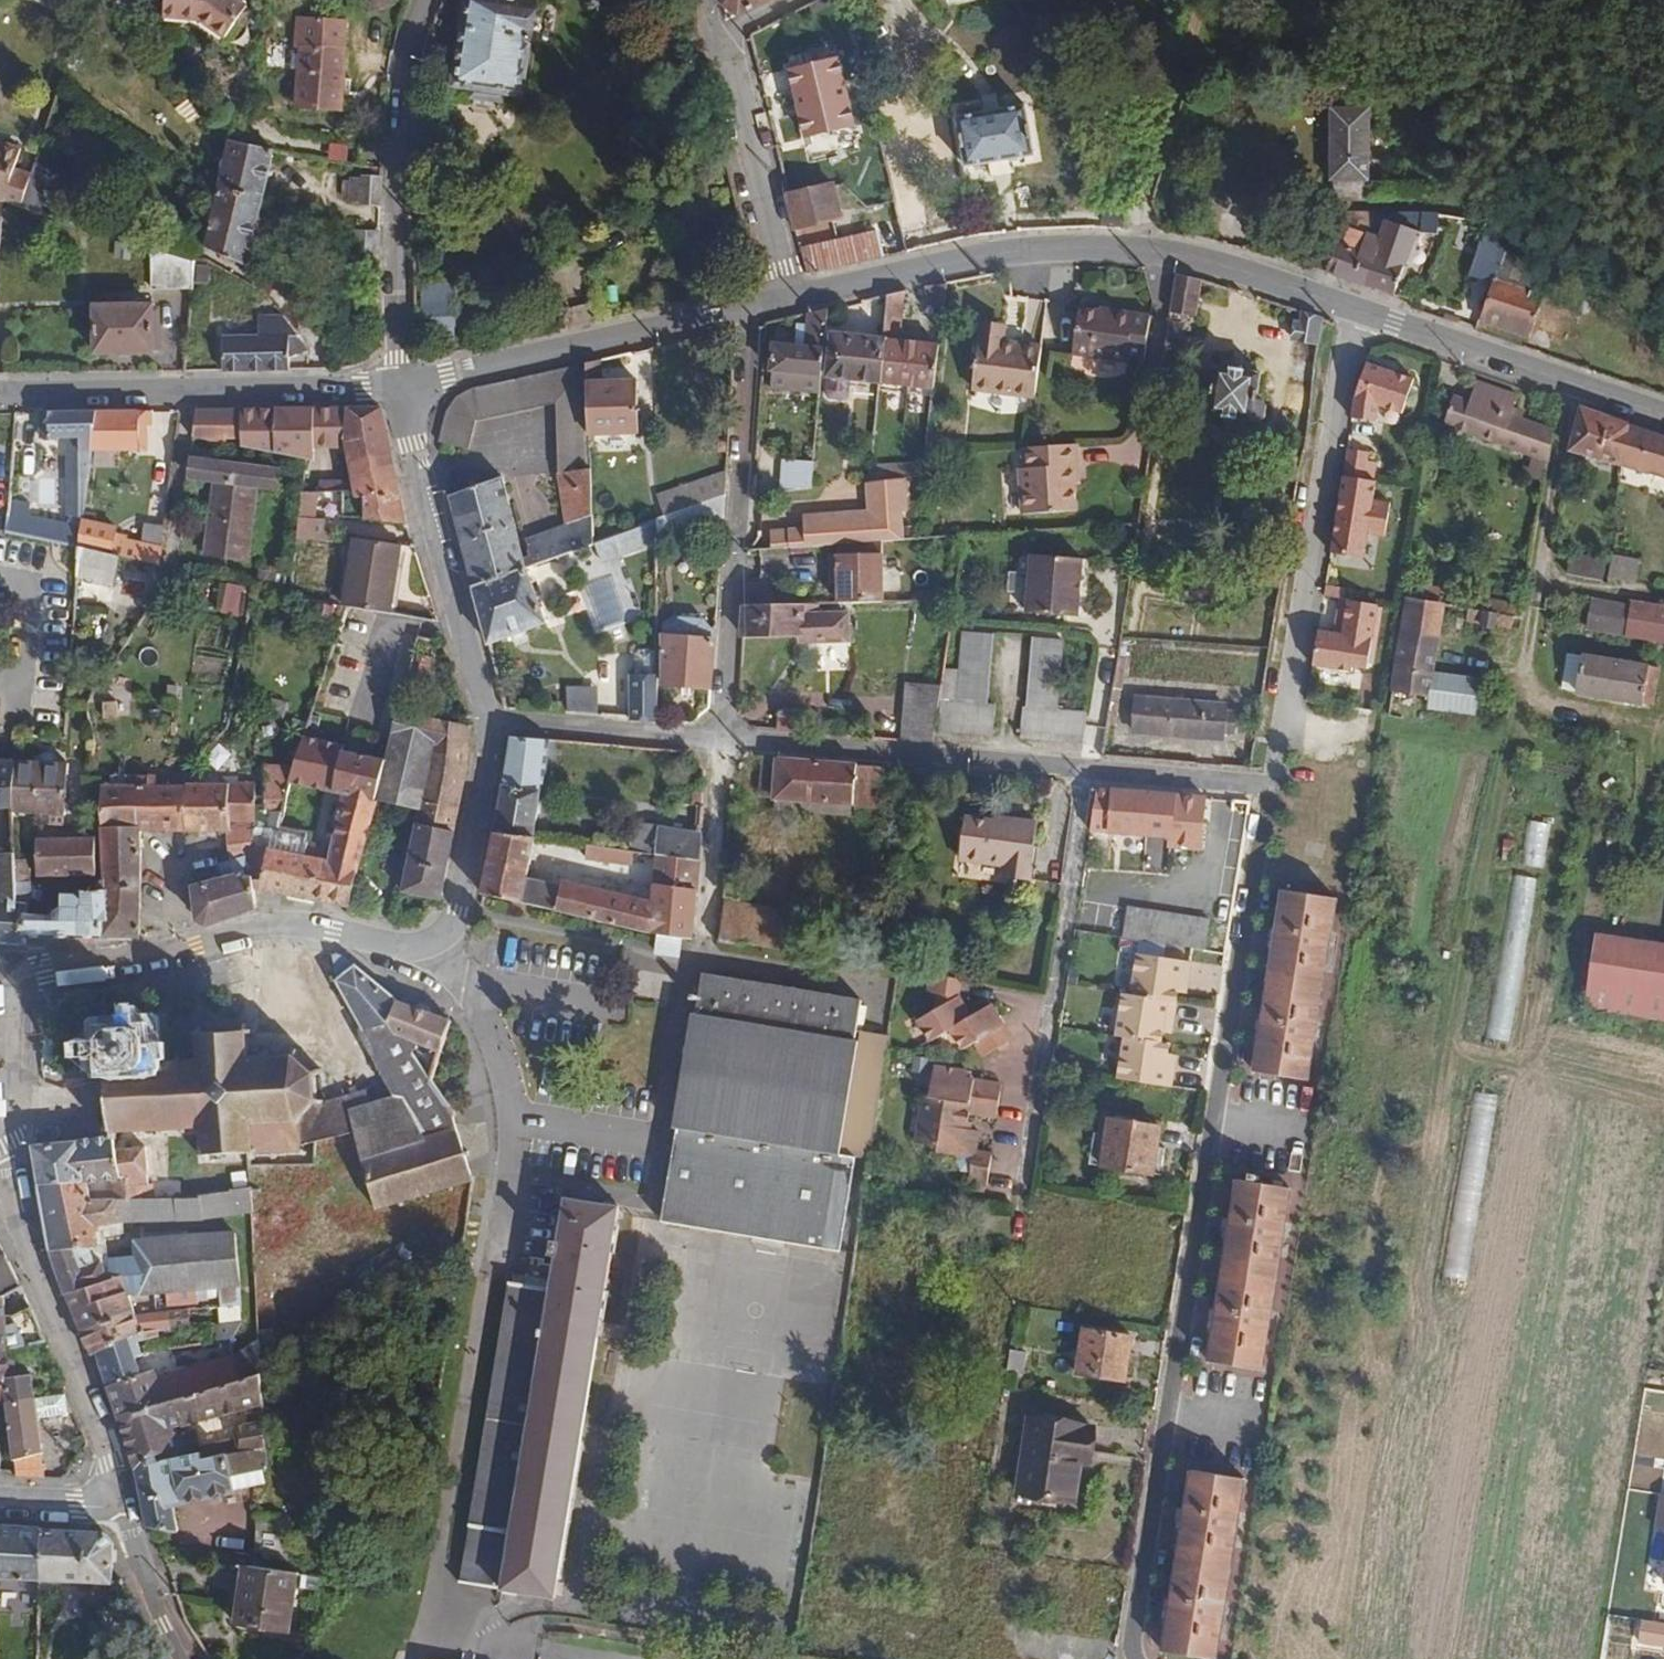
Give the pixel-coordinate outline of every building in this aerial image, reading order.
[(248,11),(233,0),(166,0),(165,20),(201,24),(227,41),(248,11)] [(394,0),(364,0),(367,12),(395,3),(394,0)] [(536,0),(471,0),(465,45),(453,44),(451,46),(448,48),(447,52),(448,56),(452,58),(463,59),(460,81),(477,83),(476,100),(503,104),(506,86),(524,89),(536,0)] [(726,7),(739,17),(770,0),(726,0),(726,7)] [(342,112),(346,53),(302,51),(299,109),(342,112)] [(855,127),(840,59),(793,71),(801,105),(806,104),(813,136),(855,127)] [(1038,156),(1030,106),(961,117),(969,167),(1038,156)] [(1369,201),(1371,111),(1333,111),(1333,182),(1336,182),(1335,200),(1369,201)] [(262,200),(272,152),(229,143),(219,191),(262,200)] [(23,208),(37,164),(39,158),(0,146),(0,202),(2,203),(23,210),(23,208)] [(57,149),(43,146),(39,158),(37,164),(52,169),(57,149)] [(39,213),(52,169),(37,164),(23,208),(39,213)] [(381,207),(382,169),(369,167),(369,177),(360,177),(360,182),(349,181),(348,203),(360,203),(360,207),(381,207)] [(845,219),(838,187),(790,196),(798,230),(845,219)] [(247,267),(262,200),(219,191),(206,250),(247,267)] [(1396,297),(1416,236),(1439,236),(1441,216),(1348,215),(1330,266),(1328,274),(1396,297)] [(1495,285),(1506,251),(1490,227),(1473,277),(1495,285)] [(378,266),(379,234),(350,233),(350,235),(350,264),(378,266)] [(809,275),(887,257),(881,233),(803,251),(809,275)] [(191,287),(193,262),(151,248),(149,283),(191,287)] [(1531,339),(1545,300),(1583,314),(1589,300),(1553,276),(1548,270),(1547,273),(1506,251),(1495,285),(1481,322),(1531,339)] [(1328,274),(1330,266),(1313,261),(1310,269),(1328,274)] [(205,266),(193,265),(192,281),(204,282),(205,266)] [(271,296),(276,281),(260,272),(254,288),(271,296)] [(1201,304),(1205,282),(1180,275),(1174,313),(1194,316),(1196,303),(1201,304)] [(456,282),(423,283),(425,341),(458,340),(456,282)] [(937,390),(942,346),(902,341),(907,292),(892,295),(887,339),(882,384),(937,390)] [(152,354),(152,309),(96,309),(96,355),(152,354)] [(162,354),(161,309),(152,309),(152,354),(162,354)] [(823,399),(832,309),(812,313),(811,324),(808,348),(794,347),(777,345),(774,373),(778,373),(775,395),(823,399)] [(1145,361),(1151,316),(1112,311),(1111,314),(1079,310),(1073,357),(1127,364),(1128,358),(1145,361)] [(289,371),(288,358),(307,352),(276,312),(270,323),(265,328),(265,339),(221,341),(222,372),(289,371)] [(1321,343),(1325,320),(1304,313),(1302,323),(1298,322),(1295,340),(1321,343)] [(1185,323),(1172,321),(1168,347),(1181,349),(1185,323)] [(797,323),(794,347),(808,348),(811,324),(797,323)] [(1008,331),(1009,326),(983,323),(982,328),(1008,331)] [(1037,396),(1043,348),(1006,343),(1008,331),(982,328),(975,388),(1037,396)] [(882,384),(887,339),(834,334),(830,378),(852,381),(882,384)] [(1259,398),(1262,373),(1256,371),(1257,364),(1224,359),(1222,367),(1215,367),(1209,416),(1261,423),(1266,417),(1268,404),(1259,398)] [(594,543),(591,470),(590,434),(643,433),(640,381),(606,382),(603,361),(478,389),(459,396),(436,427),(432,442),(454,441),(464,439),(479,421),(556,404),(562,472),(569,525),(528,540),(532,556),(526,557),(506,478),(454,496),(445,498),(447,501),(452,500),(490,644),(547,625),(538,597),(560,590),(565,582),(557,557),(594,543)] [(1416,378),(1368,363),(1357,399),(1353,420),(1377,423),(1380,405),(1404,413),(1416,378)] [(850,398),(852,381),(830,378),(828,396),(832,400),(846,401),(850,398)] [(1522,421),(1511,417),(1514,409),(1519,393),(1480,380),(1472,404),(1453,398),(1444,424),(1531,454),(1531,476),(1545,481),(1552,431),(1522,421)] [(1631,425),(1628,424),(1582,408),(1572,450),(1622,466),(1625,454),(1631,425)] [(319,409),(269,410),(267,421),(274,437),(272,454),(283,455),(285,445),(309,449),(309,447),(319,447),(319,409)] [(352,409),(319,409),(319,447),(346,447),(344,437),(352,409)] [(394,450),(385,409),(352,409),(344,437),(346,447),(348,458),(394,450)] [(1522,421),(1525,413),(1514,409),(1511,417),(1522,421)] [(229,445),(230,437),(243,437),(244,410),(231,410),(198,411),(195,439),(229,445)] [(269,410),(244,410),(243,437),(230,437),(229,445),(272,454),(274,437),(267,421),(269,410)] [(141,450),(141,425),(153,424),(153,411),(97,412),(93,451),(141,450)] [(93,451),(97,412),(42,412),(42,428),(51,428),(52,440),(73,439),(74,476),(90,477),(93,451)] [(1631,425),(1625,454),(1629,455),(1626,467),(1654,475),(1663,479),(1663,436),(1631,425)] [(1078,511),(1075,481),(1074,464),(1079,464),(1078,444),(1030,448),(1029,448),(1031,468),(1025,467),(1030,515),(1078,511)] [(307,460),(309,449),(285,445),(283,455),(307,460)] [(197,447),(194,460),(212,462),(213,451),(197,447)] [(376,473),(397,466),(394,450),(348,458),(352,481),(353,492),(338,493),(339,501),(377,494),(376,473)] [(1349,450),(1345,478),(1366,481),(1370,454),(1349,450)] [(252,562),(261,489),(277,491),(280,472),(212,462),(194,460),(192,460),(190,479),(218,482),(209,557),(252,562)] [(815,489),(817,461),(789,460),(785,492),(815,489)] [(926,479),(928,464),(873,468),(871,483),(904,480),(926,479)] [(402,488),(397,466),(376,473),(377,494),(402,488)] [(666,518),(604,540),(612,561),(725,520),(727,496),(728,476),(659,499),(666,518)] [(771,493),(772,478),(757,477),(755,495),(771,493)] [(1374,502),(1377,483),(1366,481),(1345,478),(1333,554),(1364,560),(1368,535),(1386,538),(1391,505),(1374,502)] [(320,480),(318,494),(326,494),(338,493),(353,492),(352,481),(320,480)] [(808,524),(808,529),(792,530),(793,548),(839,545),(883,543),(903,541),(902,515),(907,514),(904,480),(871,483),(873,512),(873,520),(808,524)] [(410,524),(402,488),(377,494),(339,501),(338,493),(326,494),(328,508),(343,507),(342,518),(359,517),(359,519),(410,524)] [(325,531),(325,518),(309,516),(311,495),(303,495),(298,540),(334,542),(335,531),(325,531)] [(84,528),(34,519),(33,504),(13,500),(11,533),(82,548),(84,528)] [(873,520),(873,512),(807,516),(808,524),(873,520)] [(112,554),(117,528),(85,520),(84,528),(82,548),(112,554)] [(160,564),(166,527),(146,525),(143,543),(128,540),(124,557),(160,564)] [(793,548),(792,530),(778,531),(779,549),(793,548)] [(392,612),(405,545),(365,538),(364,543),(361,557),(351,556),(349,568),(353,570),(348,605),(352,606),(392,612)] [(839,545),(839,556),(882,555),(883,543),(839,545)] [(118,582),(124,557),(112,554),(82,548),(80,572),(118,582)] [(885,604),(884,555),(882,555),(839,556),(833,557),(834,574),(841,573),(841,586),(841,604),(885,604)] [(1602,581),(1607,562),(1582,555),(1576,575),(1602,581)] [(1639,561),(1612,555),(1611,564),(1607,581),(1625,581),(1632,580),(1636,581),(1639,561)] [(1079,617),(1082,559),(1031,556),(1028,614),(1079,617)] [(246,588),(227,583),(221,613),(239,617),(246,588)] [(779,605),(779,585),(749,584),(747,605),(779,605)] [(1347,590),(1327,586),(1325,597),(1346,601),(1347,590)] [(1470,595),(1467,607),(1471,608),(1514,616),(1524,617),(1526,607),(1470,595)] [(1434,672),(1447,604),(1409,597),(1394,690),(1429,696),(1434,672)] [(1627,635),(1632,605),(1592,597),(1586,631),(1626,638),(1627,635)] [(1633,598),(1632,602),(1663,608),(1663,603),(1633,598)] [(336,603),(317,599),(313,622),(332,626),(336,603)] [(1378,606),(1348,601),(1343,635),(1319,631),(1313,667),(1354,674),(1355,668),(1367,670),(1378,606)] [(1663,608),(1632,602),(1632,603),(1632,605),(1627,635),(1663,642),(1663,608)] [(845,639),(845,612),(834,611),(834,604),(779,605),(747,605),(745,635),(798,636),(798,639),(845,639)] [(1513,627),(1514,616),(1471,608),(1469,620),(1482,623),(1482,626),(1496,628),(1496,625),(1513,627)] [(717,640),(717,625),(712,625),(707,617),(686,616),(678,624),(670,623),(669,636),(717,640)] [(1450,617),(1447,629),(1463,632),(1466,620),(1450,617)] [(992,700),(999,635),(965,632),(960,698),(992,700)] [(713,689),(717,640),(669,636),(665,684),(713,689)] [(1057,707),(1063,640),(1034,637),(1029,704),(1057,707)] [(657,677),(657,651),(641,650),(637,655),(637,677),(657,677)] [(1580,691),(1585,656),(1569,653),(1563,687),(1580,691)] [(425,682),(430,660),(416,656),(410,678),(425,682)] [(1127,658),(1120,656),(1114,691),(1121,692),(1122,692),(1127,658)] [(1653,706),(1659,668),(1585,656),(1580,691),(1579,693),(1653,706)] [(1475,708),(1479,681),(1434,672),(1429,696),(1428,707),(1473,715),(1475,708)] [(657,720),(657,677),(637,677),(633,677),(632,719),(657,720)] [(933,742),(943,686),(908,683),(900,740),(933,742)] [(566,687),(567,714),(598,716),(598,687),(566,687)] [(1116,723),(1121,692),(1114,691),(1109,722),(1116,723)] [(1228,732),(1230,713),(1222,712),(1223,707),(1138,698),(1135,732),(1202,738),(1202,734),(1220,736),(1220,731),(1228,732)] [(125,699),(110,699),(110,712),(126,711),(125,699)] [(272,699),(267,715),(282,720),(288,704),(272,699)] [(997,735),(999,705),(944,700),(941,730),(997,735)] [(809,733),(811,710),(781,708),(779,730),(809,733)] [(1088,744),(1091,714),(1027,708),(1023,737),(1088,744)] [(471,766),(472,725),(401,711),(395,735),(435,744),(421,812),(405,891),(442,899),(471,766)] [(105,833),(106,879),(54,914),(31,914),(33,897),(32,859),(17,858),(16,852),(0,852),(0,941),(1,941),(27,943),(28,935),(142,937),(143,830),(230,830),(232,860),(222,863),(224,881),(197,888),(199,918),(207,923),(258,907),(256,890),(315,900),(351,907),(379,802),(389,763),(350,754),(351,746),(307,734),(292,778),(291,781),(348,797),(331,860),(324,858),(325,853),(291,846),(290,853),(254,847),(255,839),(273,840),(274,828),(256,827),(260,785),(243,785),(219,785),(158,785),(158,777),(136,776),(135,785),(105,785),(104,809),(105,828),(86,827),(85,832),(105,833)] [(421,812),(435,744),(395,735),(389,763),(379,802),(421,812)] [(536,838),(549,739),(514,737),(496,833),(536,838)] [(59,761),(56,756),(46,755),(41,759),(36,758),(36,763),(65,766),(65,761),(59,761)] [(881,808),(883,766),(766,757),(764,790),(769,797),(783,799),(860,806),(881,808)] [(0,811),(48,813),(68,814),(70,766),(65,766),(36,763),(13,761),(0,760),(0,811)] [(914,769),(888,767),(887,777),(913,780),(914,769)] [(927,784),(929,770),(914,769),(913,780),(913,782),(927,784)] [(288,794),(291,781),(292,778),(272,772),(272,779),(272,790),(288,794)] [(284,812),(288,794),(272,790),(272,779),(266,779),(266,785),(268,808),(284,812)] [(1207,853),(1210,798),(1100,790),(1097,832),(1174,837),(1180,849),(1207,853)] [(860,806),(783,799),(781,810),(857,815),(860,806)] [(67,826),(68,814),(48,813),(48,824),(67,826)] [(1015,827),(969,823),(965,861),(1003,865),(1002,877),(1036,881),(1042,824),(1015,822),(1015,827)] [(631,823),(626,850),(660,856),(662,830),(663,826),(631,823)] [(99,875),(99,839),(85,838),(80,838),(80,827),(67,826),(48,824),(44,829),(45,837),(38,836),(39,859),(39,875),(99,875)] [(1527,824),(1519,866),(1545,870),(1551,826),(1527,824)] [(700,861),(702,836),(662,830),(660,856),(700,861)] [(530,879),(538,838),(536,838),(496,833),(485,894),(526,904),(530,879)] [(1506,841),(1501,860),(1512,862),(1515,842),(1506,841)] [(657,886),(660,856),(590,846),(586,876),(657,886)] [(695,936),(700,861),(660,856),(657,886),(656,903),(564,882),(563,886),(530,879),(526,904),(662,935),(683,939),(695,940),(695,936)] [(1512,877),(1483,1041),(1508,1044),(1539,880),(1512,877)] [(1313,1082),(1342,903),(1291,894),(1262,1074),(1313,1082)] [(778,949),(781,908),(725,897),(722,940),(778,949)] [(1206,948),(1210,919),(1131,907),(1126,935),(1206,948)] [(1600,932),(1587,1004),(1663,1018),(1663,944),(1600,932)] [(681,957),(683,939),(662,935),(660,954),(681,957)] [(1132,990),(1138,939),(1124,938),(1117,989),(1132,990)] [(402,1096),(424,1136),(459,1127),(452,1113),(430,1073),(408,1045),(411,1040),(439,1049),(449,1018),(399,1000),(358,966),(346,957),(335,954),(340,981),(402,1096)] [(1119,1086),(1173,1094),(1175,1076),(1167,1075),(1169,1062),(1171,1051),(1163,1049),(1164,1039),(1167,1025),(1175,1027),(1179,999),(1182,986),(1189,987),(1192,969),(1139,961),(1133,1002),(1125,1000),(1118,1043),(1126,1044),(1119,1086)] [(960,998),(963,979),(951,977),(931,974),(928,993),(935,994),(934,1002),(940,1012),(920,1026),(934,1045),(954,1030),(969,1051),(980,1043),(990,1056),(1003,1046),(1005,1048),(1013,1042),(1011,1040),(1013,1038),(1004,1025),(1006,1024),(991,1003),(974,1016),(960,998)] [(871,1161),(890,1048),(864,1043),(857,1042),(861,1017),(864,1003),(704,976),(701,997),(698,1014),(694,1014),(676,1126),(682,1127),(665,1226),(841,1255),(857,1159),(871,1161)] [(1189,987),(1182,986),(1179,999),(1188,1000),(1189,987)] [(864,1043),(868,1018),(861,1017),(857,1042),(864,1043)] [(320,1097),(317,1076),(325,1073),(323,1067),(316,1070),(299,1055),(303,1048),(296,1045),(292,1053),(273,1054),(272,1046),(264,1047),(265,1054),(253,1055),(252,1037),(260,1036),(259,1031),(259,1027),(251,1028),(251,1023),(244,1023),(244,1029),(205,1031),(204,1025),(198,1025),(198,1031),(193,1032),(194,1037),(199,1037),(200,1057),(185,1058),(185,1052),(178,1053),(179,1058),(164,1059),(164,1054),(159,1054),(150,1049),(149,1036),(156,1035),(155,1028),(148,1028),(147,1020),(143,1020),(129,1021),(130,1029),(107,1031),(98,1031),(98,1038),(107,1038),(108,1063),(99,1063),(100,1070),(108,1070),(111,1120),(112,1126),(104,1127),(105,1133),(112,1132),(113,1137),(118,1137),(118,1132),(140,1131),(140,1137),(147,1136),(146,1131),(161,1130),(162,1136),(168,1135),(167,1130),(183,1129),(184,1134),(190,1134),(190,1129),(204,1128),(205,1151),(200,1151),(201,1156),(206,1156),(206,1161),(212,1161),(212,1155),(250,1153),(250,1160),(257,1159),(257,1154),(273,1153),(273,1158),(279,1158),(279,1151),(299,1150),(306,1157),(310,1153),(304,1146),(303,1122),(313,1108),(324,1099),(320,1097)] [(130,1029),(129,1021),(106,1022),(107,1031),(130,1029)] [(1175,1027),(1167,1025),(1164,1039),(1173,1040),(1175,1027)] [(1175,1076),(1178,1063),(1169,1062),(1167,1075),(1175,1076)] [(1006,1084),(980,1078),(973,1072),(937,1066),(933,1087),(1003,1099),(1006,1084)] [(1001,1116),(1003,1099),(933,1087),(932,1094),(926,1093),(922,1121),(971,1129),(973,1112),(1001,1116)] [(360,1153),(386,1146),(374,1105),(370,1091),(328,1103),(326,1100),(324,1099),(313,1108),(303,1122),(304,1146),(354,1133),(360,1153)] [(424,1136),(402,1096),(374,1105),(386,1146),(424,1136)] [(977,1153),(981,1131),(971,1129),(922,1121),(918,1141),(938,1144),(937,1150),(960,1154),(958,1162),(963,1170),(971,1171),(969,1183),(988,1187),(993,1155),(977,1153)] [(386,1146),(360,1153),(377,1214),(475,1189),(459,1127),(424,1136),(386,1146)] [(1157,1184),(1165,1135),(1117,1127),(1109,1176),(1157,1184)] [(63,1283),(93,1354),(99,1353),(110,1385),(136,1468),(149,1527),(178,1533),(179,1525),(175,1503),(236,1490),(234,1474),(255,1470),(264,1469),(268,1466),(267,1447),(260,1335),(233,1357),(159,1376),(157,1370),(144,1374),(140,1362),(153,1357),(149,1345),(161,1342),(159,1330),(167,1329),(165,1310),(137,1313),(130,1294),(167,1291),(169,1304),(200,1302),(200,1298),(211,1297),(211,1287),(222,1286),(224,1305),(214,1306),(217,1323),(223,1342),(229,1341),(244,1319),(238,1231),(137,1241),(137,1256),(96,1260),(93,1249),(102,1248),(99,1229),(119,1226),(121,1223),(203,1219),(253,1211),(252,1193),(274,1192),(273,1166),(250,1167),(252,1186),(212,1192),(213,1203),(201,1204),(200,1195),(157,1197),(156,1184),(151,1184),(150,1176),(148,1148),(117,1150),(116,1140),(118,1137),(113,1137),(34,1144),(42,1185),(54,1251),(63,1283)] [(161,1174),(159,1147),(148,1148),(150,1176),(161,1174)] [(1268,1370),(1297,1195),(1243,1186),(1215,1362),(1268,1370)] [(1048,1189),(1038,1187),(1036,1195),(1045,1197),(1048,1189)] [(557,1594),(627,1206),(576,1197),(559,1290),(517,1283),(464,1577),(557,1594)] [(1046,1199),(1036,1198),(1033,1213),(1043,1214),(1046,1199)] [(12,1396),(19,1475),(45,1477),(42,1453),(45,1451),(40,1414),(75,1408),(67,1390),(37,1395),(33,1374),(30,1374),(29,1368),(18,1369),(17,1367),(12,1367),(10,1350),(47,1341),(31,1306),(13,1315),(7,1314),(3,1295),(22,1287),(12,1262),(8,1256),(0,1259),(0,1397),(12,1396)] [(190,1308),(165,1310),(167,1329),(191,1326),(190,1308)] [(1125,1383),(1133,1338),(1084,1329),(1076,1374),(1125,1383)] [(904,1343),(895,1342),(894,1354),(903,1355),(904,1343)] [(1012,1351),(1008,1377),(1022,1380),(1027,1353),(1012,1351)] [(1089,1464),(1095,1430),(1032,1419),(1020,1493),(1076,1503),(1083,1463),(1089,1464)] [(256,1485),(255,1470),(234,1474),(236,1490),(256,1485)] [(1249,1482),(1196,1473),(1166,1655),(1191,1658),(1221,1658),(1249,1482)] [(818,1509),(815,1528),(827,1529),(830,1511),(818,1509)] [(0,1530),(0,1579),(42,1581),(42,1579),(61,1580),(114,1585),(116,1547),(106,1536),(0,1530)] [(290,1562),(291,1534),(258,1531),(254,1566),(264,1567),(265,1560),(290,1562)] [(813,1543),(810,1562),(821,1564),(824,1545),(813,1543)] [(293,1629),(301,1573),(264,1567),(254,1566),(253,1566),(248,1597),(245,1597),(241,1622),(293,1629)] [(319,1588),(320,1576),(304,1574),(302,1586),(319,1588)] [(60,1591),(61,1580),(42,1579),(42,1581),(41,1589),(60,1591)] [(1639,1646),(1663,1649),(1663,1621),(1643,1619),(1639,1646)]
